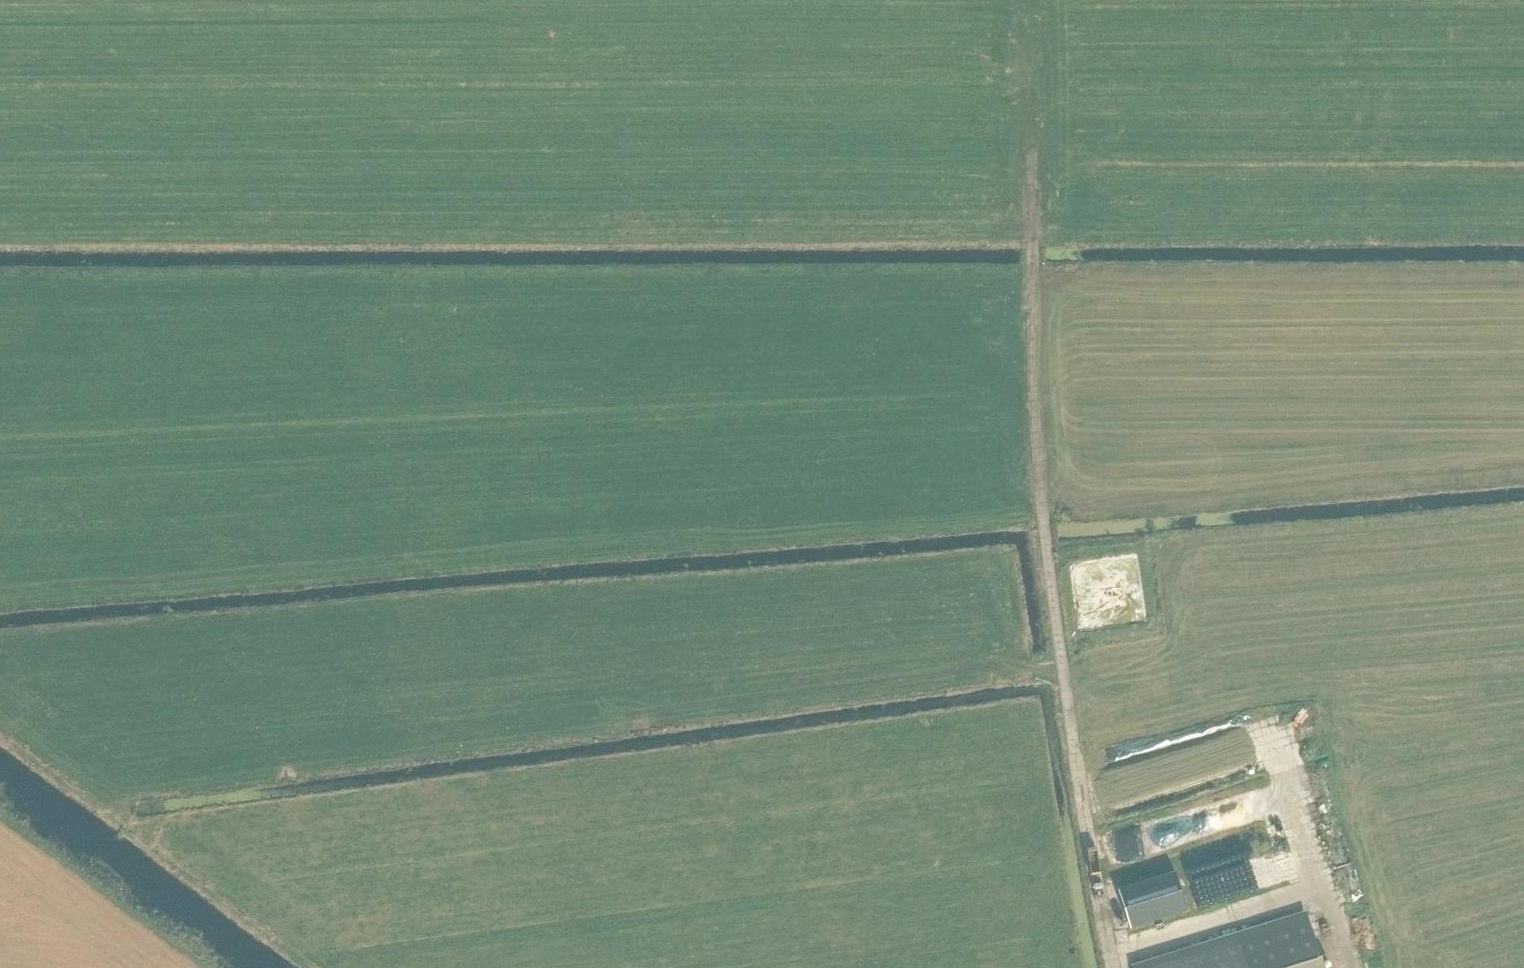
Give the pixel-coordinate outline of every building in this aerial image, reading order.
[(1119,890),(1130,928),(1131,930),(1187,913),(1175,873),(1119,890)] [(1307,914),(1136,967),(1324,967),(1307,914)]
